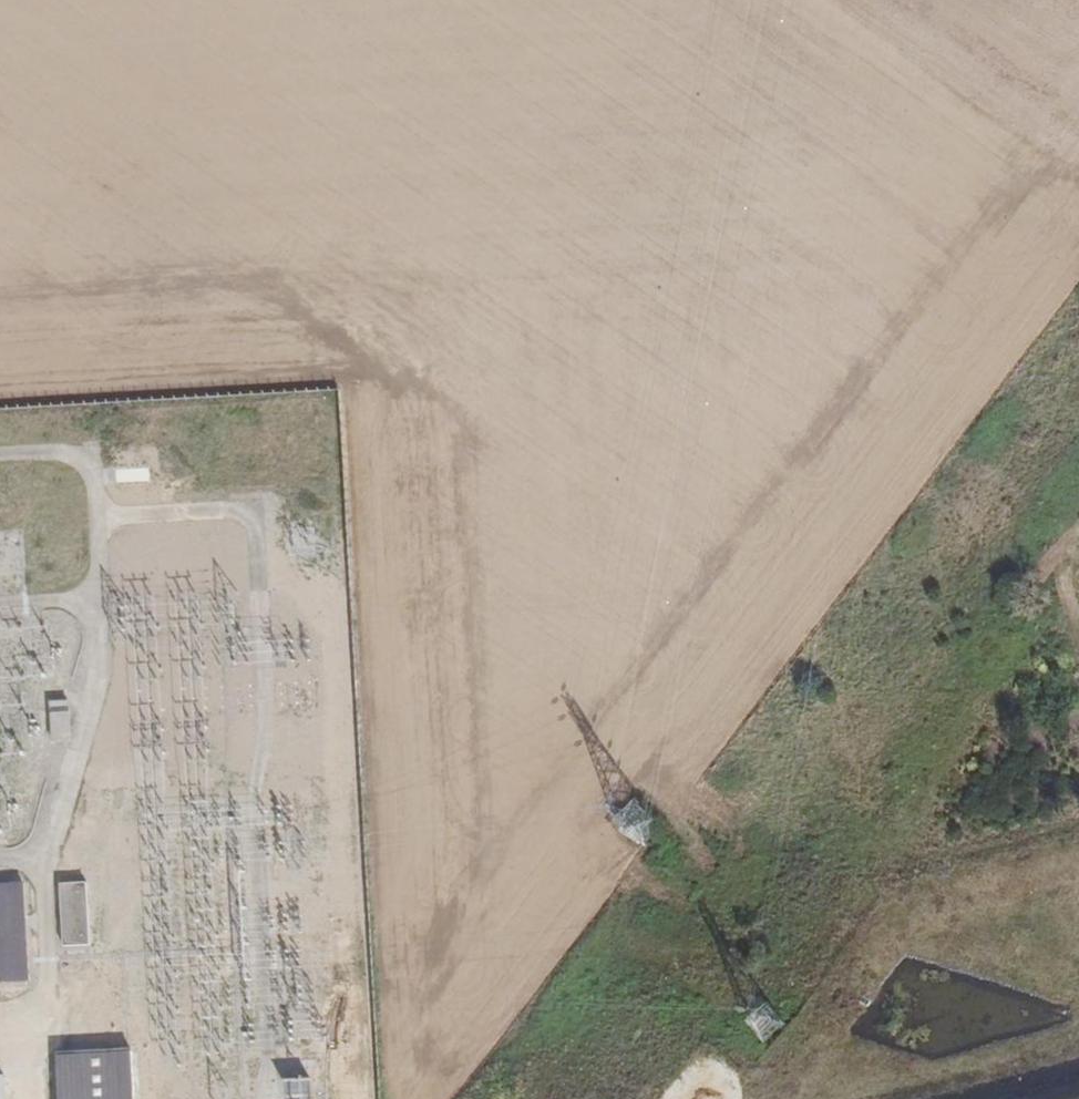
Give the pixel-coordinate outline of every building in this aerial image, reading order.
[(152,483),(151,468),(116,470),(117,485),(152,483)] [(70,700),(50,701),(51,742),(71,742),(70,700)] [(0,883),(0,971),(1,981),(31,979),(26,882),(0,883)] [(63,883),(64,944),(91,943),(89,882),(63,883)] [(58,1052),(61,1098),(136,1098),(133,1048),(58,1052)]
